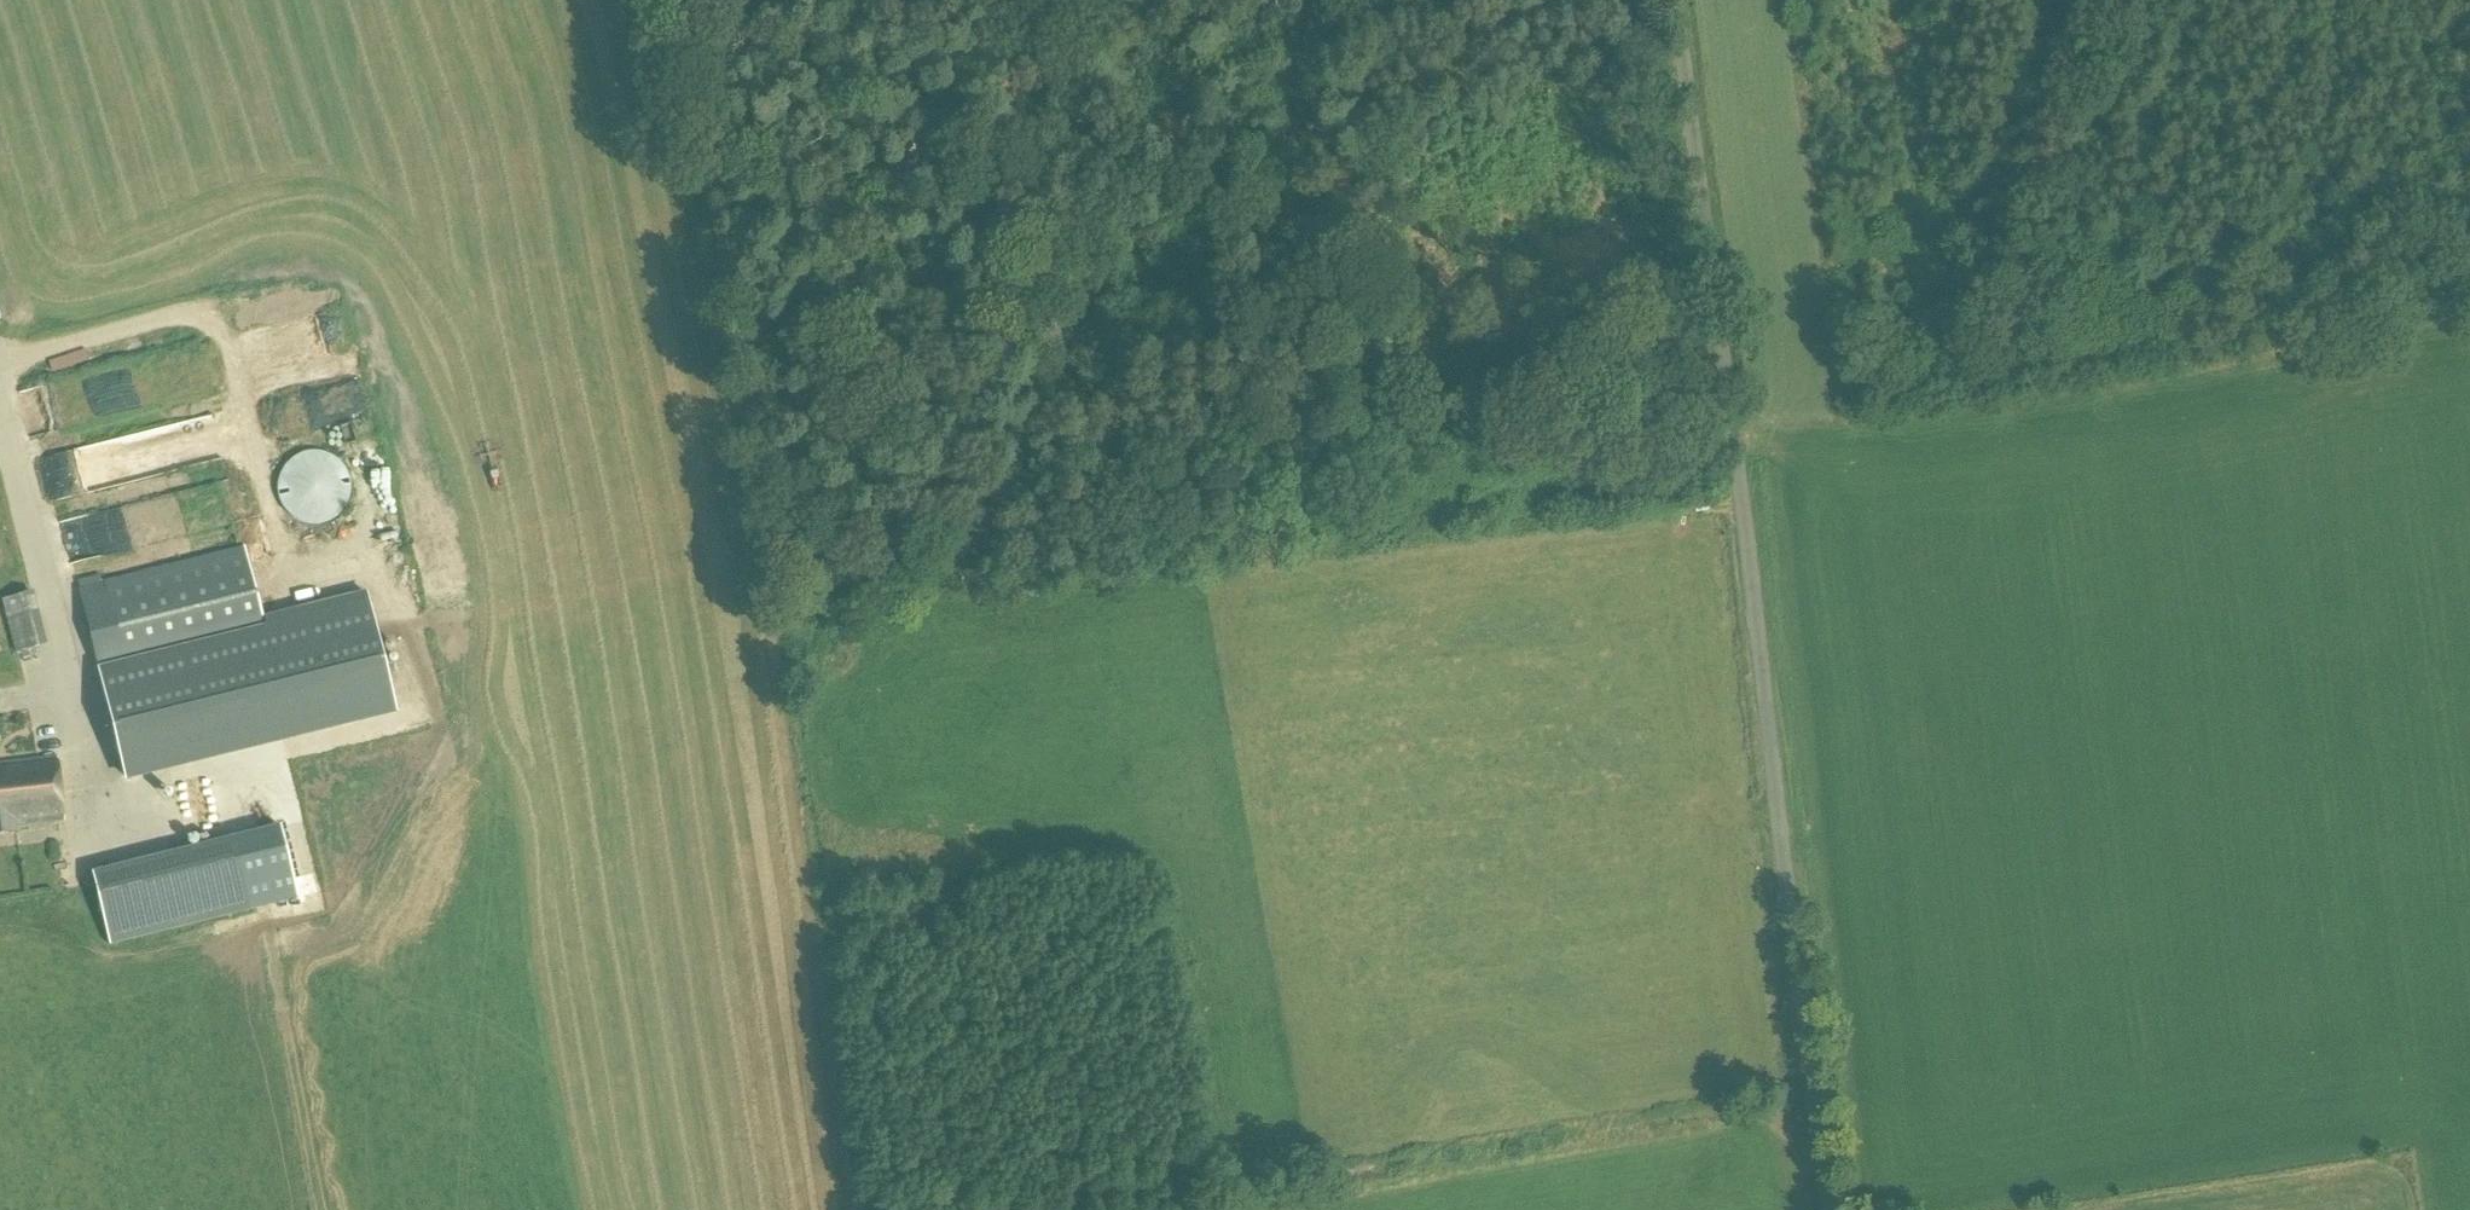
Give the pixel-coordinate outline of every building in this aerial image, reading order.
[(296,456),(293,458),(291,460),(288,462),(286,464),(284,466),(283,469),(281,472),(280,474),(279,477),(278,480),(278,484),(277,485),(277,486),(277,488),(277,489),(277,490),(278,491),(278,494),(279,497),(280,500),(281,503),(282,506),(284,508),(286,511),(288,513),(290,515),(293,517),(295,519),(298,520),(301,522),(304,523),(307,523),(310,524),(313,524),(316,524),(319,523),(323,523),(326,522),(329,521),(331,519),(334,517),(337,516),(339,513),(341,511),(343,509),(345,506),(346,503),(348,500),(348,497),(349,494),(350,491),(350,488),(350,484),(349,481),(348,478),(348,475),(346,472),(345,470),(343,467),(341,464),(339,462),(337,460),(334,458),(332,456),(329,455),(326,454),(323,453),(320,452),(317,452),(314,451),(311,452),(308,452),(305,453),(302,453),(299,455),(296,456)] [(393,711),(365,601),(266,626),(245,546),(78,588),(101,684),(125,777),(393,711)] [(14,651),(46,644),(35,593),(3,600),(14,651)] [(0,763),(0,836),(21,833),(20,825),(64,820),(56,756),(0,763)] [(236,824),(96,854),(114,937),(254,907),(236,824)]
